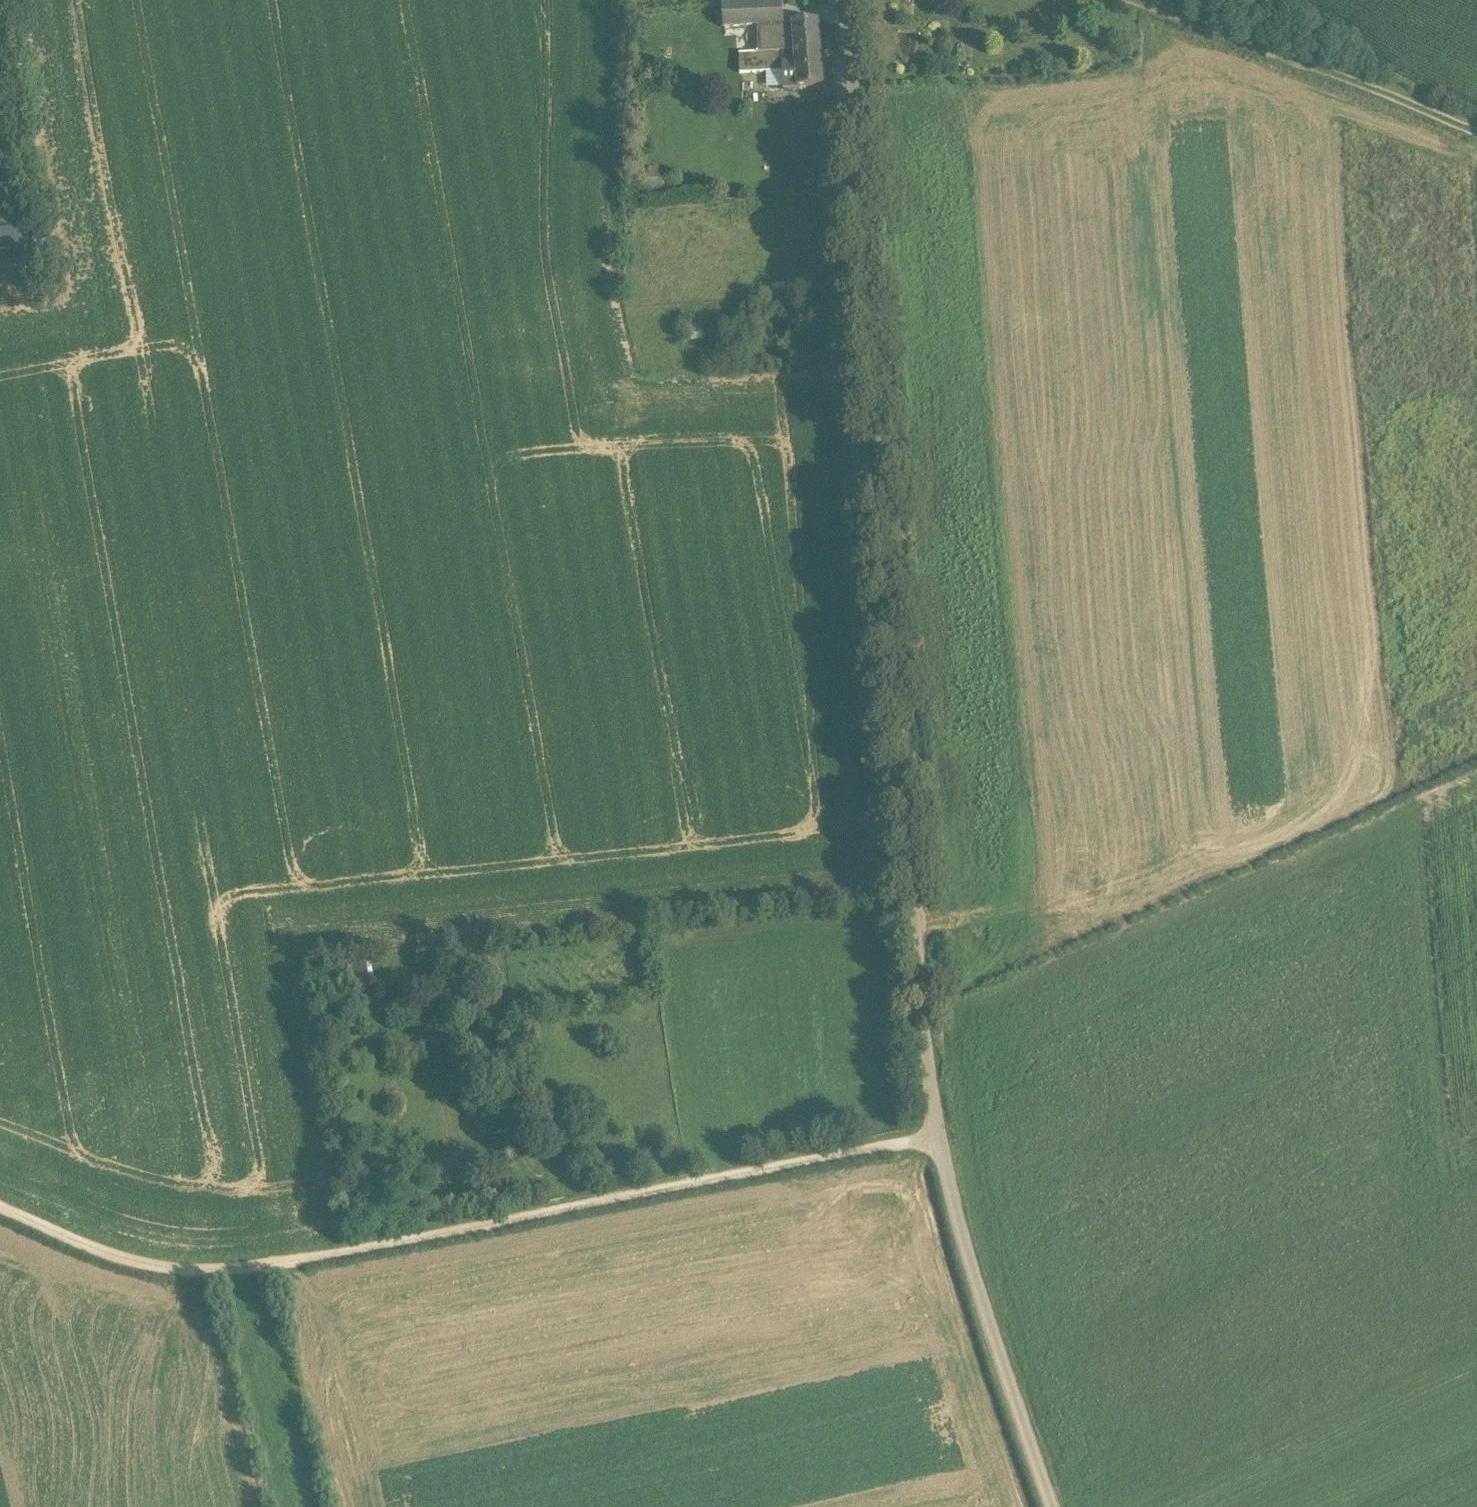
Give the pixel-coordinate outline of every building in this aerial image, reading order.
[(760,53),(821,50),(819,23),(784,25),(783,5),(723,7),(723,28),(759,27),(760,53)] [(760,53),(739,54),(725,54),(726,70),(739,70),(739,74),(782,72),(783,92),(823,89),(821,50),(760,53)] [(815,173),(814,162),(814,161),(798,162),(799,174),(815,173)] [(24,248),(18,214),(0,217),(0,252),(24,248)] [(347,967),(348,979),(345,979),(346,994),(371,992),(370,977),(369,966),(347,967)]
